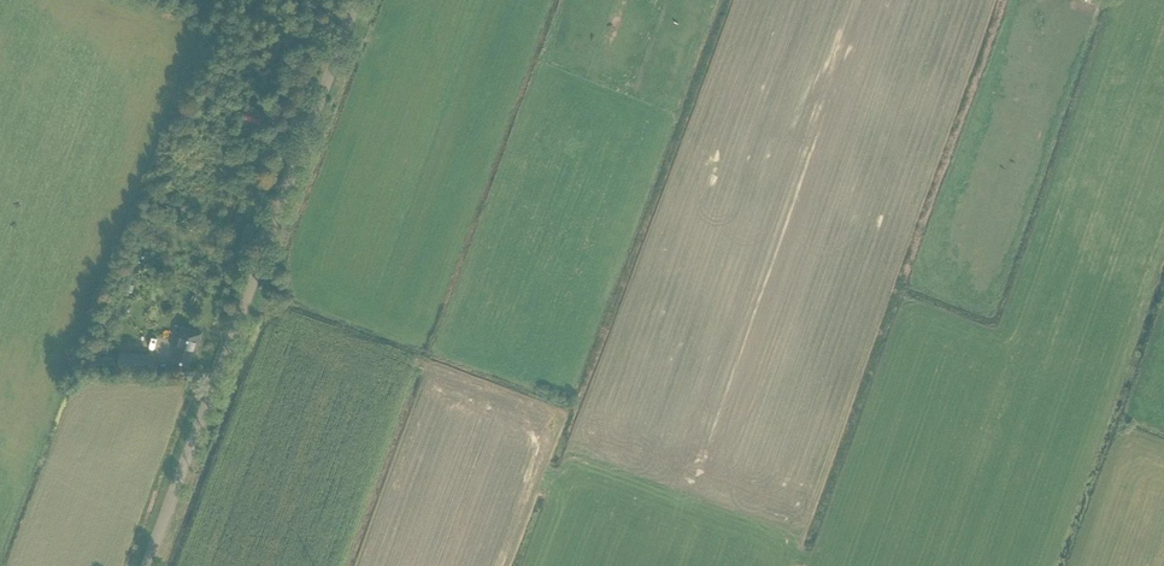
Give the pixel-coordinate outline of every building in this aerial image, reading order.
[(162,268),(163,264),(159,262),(155,260),(153,266),(162,268)] [(92,353),(107,354),(108,343),(93,342),(92,353)]
